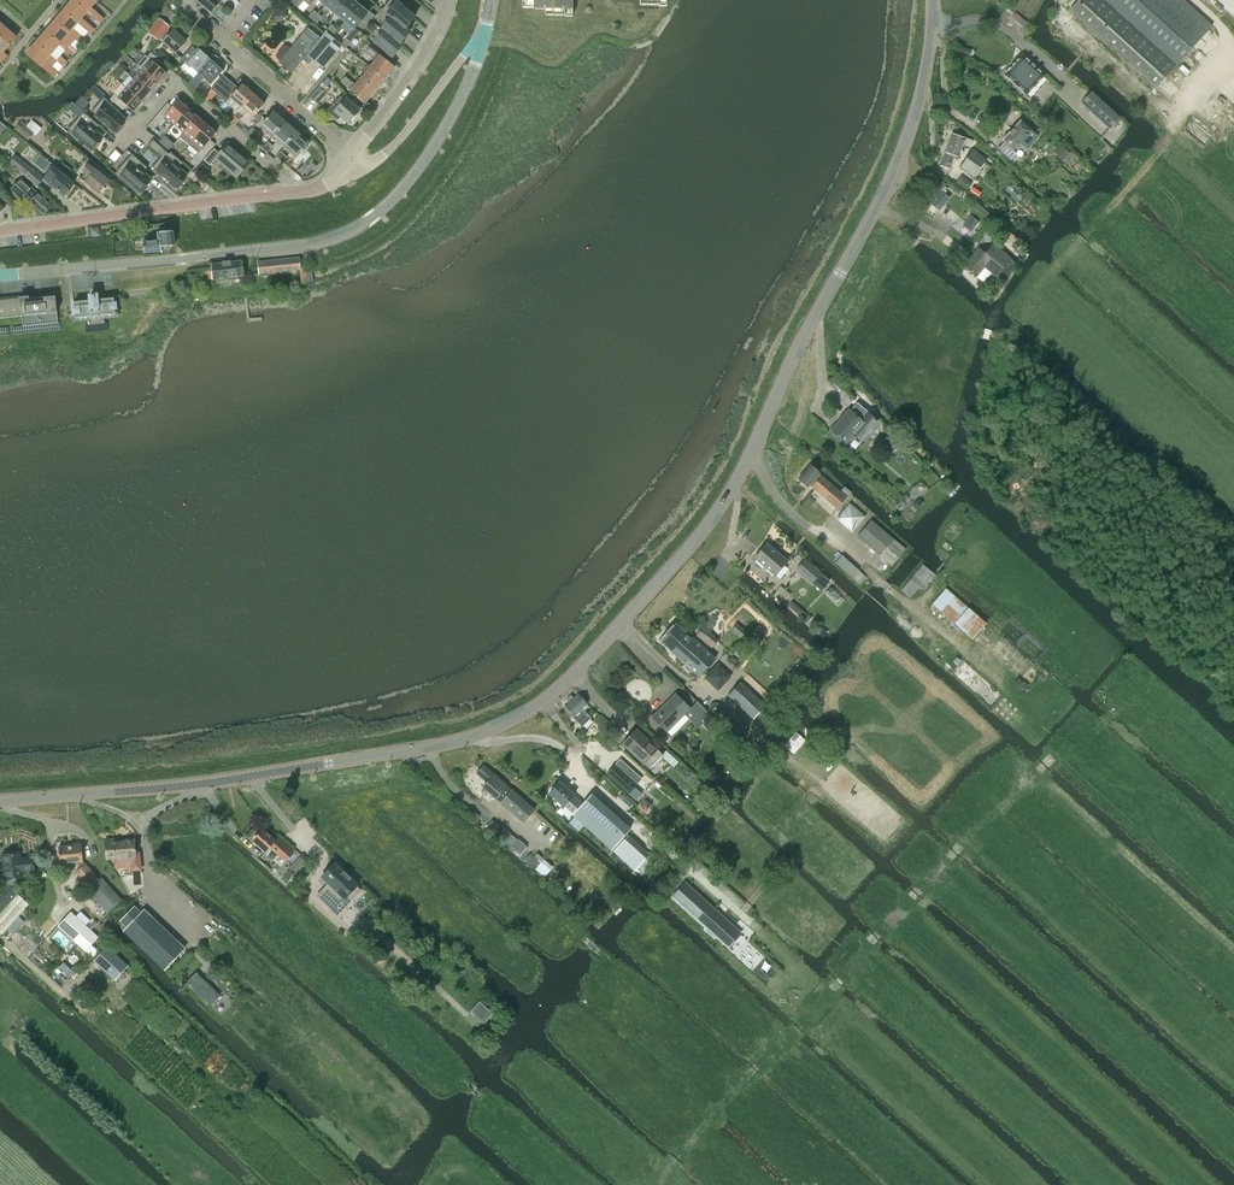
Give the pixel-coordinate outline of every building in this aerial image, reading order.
[(86,12),(87,12),(73,0),(64,11),(78,23),(77,23),(91,35),(95,29),(81,18),(86,12)] [(91,7),(96,1),(95,0),(73,0),(87,12),(86,12),(100,24),(104,19),(91,7)] [(212,13),(220,3),(217,0),(196,0),(212,13)] [(271,9),(276,3),(272,0),(260,0),(271,9)] [(301,0),(298,0),(294,4),(298,8),(303,2),(301,0)] [(335,13),(346,0),(330,0),(325,5),(335,13)] [(344,21),(358,5),(352,0),(346,0),(335,13),(344,21)] [(415,18),(393,0),(390,0),(382,10),(390,18),(391,17),(405,29),(415,18)] [(522,6),(535,6),(535,9),(545,9),(545,16),(565,16),(565,17),(572,17),(572,9),(571,9),(571,0),(522,0),(522,6)] [(1177,65),(1212,26),(1183,0),(1079,0),(1070,10),(1156,88),(1177,65)] [(363,19),(366,15),(368,13),(358,5),(344,21),(354,29),(363,19)] [(308,17),(312,20),(318,14),(314,10),(308,17)] [(72,29),(77,23),(78,23),(64,11),(55,22),(75,39),(75,40),(81,45),(86,40),(72,29)] [(369,12),(368,13),(366,15),(371,20),(374,16),(369,12)] [(322,17),(318,14),(312,20),(316,24),(322,17)] [(363,19),(368,24),(371,20),(366,15),(363,19)] [(400,44),(410,33),(405,29),(391,17),(390,18),(381,29),(383,31),(384,30),(400,44)] [(161,19),(155,25),(165,33),(170,27),(161,19)] [(70,46),(75,40),(75,39),(55,22),(45,32),(59,44),(59,45),(72,56),(76,51),(70,46)] [(327,29),(334,34),(337,30),(331,24),(327,29)] [(341,45),(326,32),(321,39),(308,28),(290,50),(287,47),(283,47),(277,55),(277,59),(280,61),(280,62),(292,73),(304,59),(307,62),(310,62),(312,59),(324,69),(342,46),(343,46),(341,45)] [(163,43),(176,54),(188,40),(175,29),(163,43)] [(2,63),(8,56),(4,53),(16,38),(7,30),(0,39),(0,61),(2,63)] [(384,30),(383,31),(374,42),(393,58),(403,46),(400,44),(384,30)] [(50,55),(50,54),(59,45),(59,44),(45,32),(36,43),(50,55)] [(342,46),(345,49),(351,42),(346,38),(341,45),(343,46),(342,46)] [(50,54),(50,55),(36,43),(27,54),(40,66),(54,77),(58,72),(52,67),(57,61),(57,60),(50,54)] [(192,46),(181,59),(186,63),(182,67),(194,78),(194,79),(211,60),(211,59),(202,52),(206,47),(203,44),(199,49),(198,48),(196,50),(192,46)] [(378,54),(370,48),(366,53),(376,61),(371,67),(385,79),(394,67),(378,54)] [(145,55),(137,65),(142,70),(158,84),(166,74),(160,69),(164,64),(151,53),(147,57),(145,55)] [(188,85),(187,86),(188,86),(195,93),(196,92),(200,88),(198,86),(204,79),(211,85),(224,70),(214,62),(219,57),(216,55),(215,54),(211,59),(211,60),(194,79),(194,78),(188,85)] [(57,61),(63,67),(67,62),(61,56),(57,60),(57,61)] [(1011,81),(1027,94),(1042,76),(1027,63),(1011,81)] [(371,67),(369,65),(364,71),(366,72),(361,79),(375,91),(385,79),(371,67)] [(150,93),(158,84),(142,70),(134,80),(150,93)] [(254,94),(242,84),(239,88),(224,75),(211,89),(216,93),(227,102),(226,103),(232,108),(226,115),(231,120),(254,94)] [(342,82),(342,83),(351,90),(366,103),(375,91),(361,79),(356,85),(346,77),(342,82)] [(142,102),(150,93),(134,80),(126,89),(142,102)] [(94,85),(89,91),(100,100),(101,91),(94,85)] [(320,88),(311,98),(318,104),(327,94),(320,88)] [(134,112),(142,102),(126,89),(118,98),(115,95),(110,100),(123,111),(127,106),(134,112)] [(197,95),(202,99),(203,98),(207,94),(202,89),(197,95)] [(1080,103),(1109,130),(1120,118),(1091,91),(1080,103)] [(236,125),(248,111),(254,116),(265,104),(254,94),(231,120),(236,125)] [(341,96),(334,104),(327,111),(338,120),(342,116),(349,122),(360,110),(346,98),(345,100),(341,96)] [(90,103),(82,97),(74,105),(79,109),(82,112),(90,103)] [(91,112),(115,132),(116,132),(117,133),(122,127),(121,126),(125,121),(115,111),(117,109),(104,97),(91,112)] [(174,125),(188,110),(178,102),(172,108),(168,104),(157,117),(162,121),(165,118),(174,125)] [(197,118),(194,115),(188,110),(174,125),(183,133),(184,133),(197,118)] [(97,123),(89,116),(84,111),(69,128),(74,133),(74,134),(92,150),(93,149),(94,150),(99,144),(98,143),(102,138),(92,129),(97,123)] [(273,137),(286,122),(274,112),(262,126),(273,137)] [(153,121),(158,126),(162,121),(157,117),(153,121)] [(189,146),(206,126),(197,118),(184,133),(183,133),(180,138),(189,146)] [(149,126),(154,131),(158,126),(153,121),(149,126)] [(1002,141),(1004,142),(998,149),(1014,163),(1019,156),(1013,151),(1021,143),(1027,148),(1037,137),(1031,131),(1020,121),(1002,141)] [(29,140),(35,133),(21,122),(15,129),(29,140)] [(285,147),(297,133),(286,122),(273,137),(285,147)] [(210,141),(216,134),(206,126),(189,146),(198,154),(199,153),(204,157),(215,145),(210,141)] [(247,134),(252,138),(257,132),(253,128),(247,134)] [(297,133),(285,147),(296,158),(309,143),(297,133)] [(951,133),(940,166),(949,169),(954,156),(957,157),(958,156),(960,156),(961,155),(962,154),(963,153),(963,151),(962,150),(961,149),(962,145),(970,148),(973,141),(964,138),(951,133)] [(153,140),(148,146),(160,156),(165,150),(153,140)] [(273,147),(268,142),(263,149),(268,153),(273,147)] [(216,160),(236,178),(250,163),(228,144),(220,154),(214,149),(204,161),(210,166),(216,160)] [(169,154),(165,150),(160,156),(161,157),(152,167),(176,188),(177,187),(178,188),(183,182),(182,181),(186,176),(176,167),(181,161),(170,152),(169,154)] [(960,167),(974,177),(986,160),(972,150),(960,167)] [(287,158),(281,152),(276,157),(282,163),(287,158)] [(200,162),(204,157),(199,153),(198,154),(195,158),(200,162)] [(145,165),(137,158),(132,154),(117,171),(140,192),(141,192),(142,193),(148,187),(146,186),(151,181),(140,171),(145,165)] [(40,155),(34,163),(44,171),(45,170),(47,173),(43,178),(44,179),(52,186),(64,196),(74,184),(61,174),(53,168),(52,167),(49,165),(50,163),(40,155)] [(196,167),(200,162),(195,158),(191,163),(196,167)] [(16,159),(11,164),(20,172),(21,171),(27,177),(38,186),(44,179),(43,178),(33,170),(26,164),(24,166),(16,159)] [(11,164),(8,169),(16,176),(20,172),(11,164)] [(85,173),(81,179),(99,193),(108,182),(95,171),(88,165),(83,171),(85,173)] [(30,203),(44,215),(52,207),(21,178),(16,184),(11,190),(28,205),(30,203)] [(940,180),(917,205),(923,210),(929,203),(930,203),(931,204),(938,211),(949,199),(940,191),(945,185),(940,180)] [(971,215),(965,221),(974,228),(979,221),(971,215)] [(173,232),(157,233),(158,240),(143,242),(144,253),(162,251),(162,247),(175,246),(173,232)] [(979,248),(964,266),(976,277),(983,283),(991,273),(996,277),(1002,281),(1004,283),(1009,275),(1015,264),(1010,260),(1010,259),(993,245),(985,254),(979,248)] [(259,274),(286,271),(301,270),(300,257),(257,262),(259,274)] [(244,276),(244,275),(242,261),(230,262),(230,261),(223,262),(223,263),(211,264),(211,269),(200,270),(201,281),(244,276)] [(21,317),(57,313),(56,296),(29,299),(29,297),(19,297),(19,298),(7,299),(9,317),(21,316),(21,317)] [(75,318),(116,314),(114,298),(98,299),(97,296),(89,297),(90,300),(73,302),(75,318)] [(9,317),(7,299),(0,300),(0,318),(9,317)] [(848,409),(830,430),(846,444),(852,437),(859,443),(873,427),(878,421),(857,403),(850,411),(848,409)] [(889,446),(901,456),(908,448),(903,444),(891,433),(884,439),(890,444),(889,446)] [(820,477),(818,475),(820,473),(810,465),(798,479),(807,487),(809,485),(837,509),(846,498),(847,498),(851,493),(844,487),(840,492),(821,476),(820,477)] [(865,516),(849,503),(836,519),(851,532),(865,516)] [(857,537),(875,552),(892,566),(906,550),(871,520),(857,537)] [(787,561),(767,544),(754,559),(775,576),(787,561)] [(858,571),(842,556),(836,563),(852,578),(858,571)] [(795,570),(812,584),(820,574),(804,560),(795,570)] [(935,575),(923,564),(901,591),(910,598),(920,586),(923,589),(935,575)] [(866,578),(859,571),(852,578),(860,585),(866,578)] [(987,624),(968,608),(946,588),(932,604),(954,624),(972,640),(987,624)] [(660,641),(671,652),(688,634),(676,623),(660,641)] [(706,624),(696,635),(711,648),(718,640),(710,632),(712,630),(706,624)] [(737,624),(731,630),(740,638),(746,631),(737,624)] [(671,652),(685,665),(685,668),(688,671),(691,670),(699,677),(715,659),(688,634),(671,652)] [(731,677),(717,664),(704,678),(718,691),(731,677)] [(753,720),(766,706),(740,682),(727,696),(753,720)] [(565,707),(574,716),(573,718),(582,727),(591,718),(582,709),(587,703),(578,694),(573,698),(570,695),(566,700),(569,703),(565,707)] [(698,727),(704,722),(706,719),(716,728),(721,724),(710,713),(698,701),(690,709),(676,694),(652,717),(667,732),(685,714),(698,727)] [(776,721),(769,715),(760,724),(768,731),(776,721)] [(605,730),(609,725),(601,717),(597,721),(602,726),(599,729),(604,734),(607,731),(605,730)] [(644,764),(650,769),(661,757),(666,761),(669,757),(664,753),(662,754),(657,750),(658,749),(636,729),(623,744),(644,764)] [(644,777),(622,757),(609,772),(630,791),(644,777)] [(490,770),(484,765),(476,774),(486,782),(483,786),(523,822),(535,809),(502,780),(490,770)] [(560,782),(550,793),(565,807),(566,807),(573,813),(582,804),(574,796),(575,795),(560,782)] [(573,813),(572,814),(611,850),(624,838),(631,830),(591,794),(582,804),(573,813)] [(511,835),(501,827),(494,834),(505,843),(511,835)] [(286,861),(294,852),(278,838),(276,840),(263,829),(252,840),(265,852),(270,847),(286,861)] [(107,859),(114,858),(115,867),(131,865),(131,871),(141,870),(139,852),(136,853),(135,839),(126,839),(126,841),(114,842),(113,839),(105,839),(107,859)] [(85,864),(83,862),(82,846),(59,848),(60,864),(76,863),(81,868),(75,872),(90,889),(87,891),(106,913),(122,900),(102,877),(99,879),(85,863),(85,864)] [(3,855),(5,879),(22,877),(22,871),(34,870),(33,858),(21,859),(20,853),(3,855)] [(291,867),(296,872),(305,862),(300,857),(291,867)] [(303,880),(314,869),(308,864),(297,875),(303,880)] [(327,884),(316,896),(331,911),(343,898),(349,903),(361,890),(334,864),(321,878),(327,884)] [(684,881),(671,895),(727,946),(740,932),(684,881)] [(0,891),(0,933),(2,936),(30,906),(6,884),(0,891)] [(136,907),(121,921),(125,926),(122,929),(163,970),(185,948),(143,908),(140,911),(136,907)] [(58,926),(93,958),(99,951),(92,945),(99,937),(71,912),(58,926)] [(107,946),(93,961),(95,963),(113,979),(114,980),(128,965),(127,964),(107,946)] [(220,996),(197,973),(187,982),(210,1005),(220,996)]
